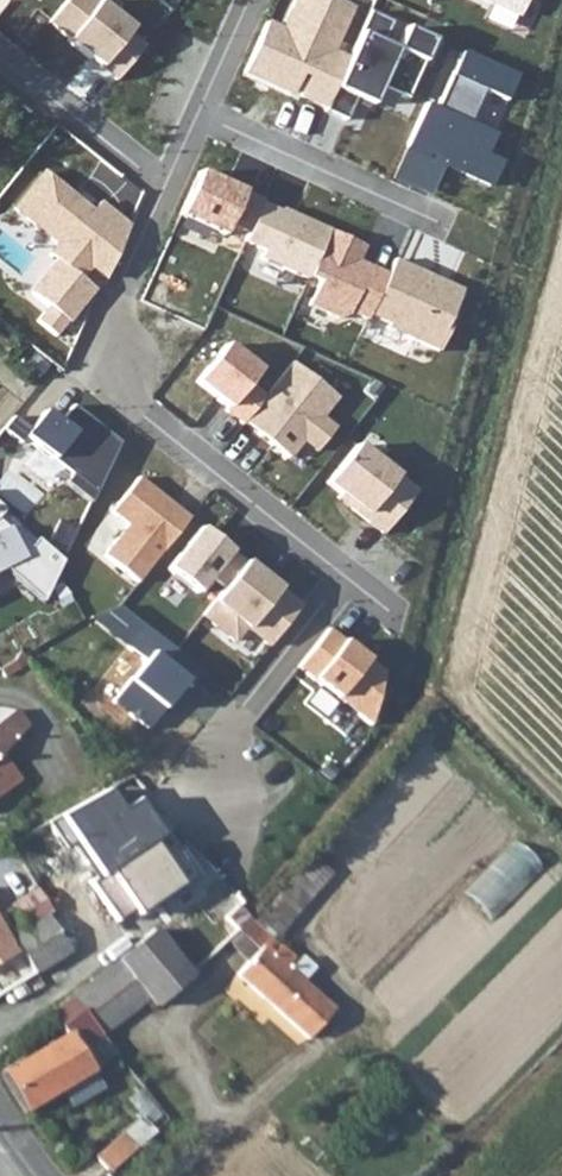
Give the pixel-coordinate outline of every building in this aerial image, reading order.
[(117,83),(144,48),(128,35),(132,31),(94,0),(69,0),(49,25),(69,41),(67,44),(90,62),(93,59),(102,66),(99,70),(117,83)] [(326,14),(332,1),(330,0),(298,0),(298,2),(326,14)] [(519,17),(526,0),(481,0),(519,17)] [(268,24),(246,74),(293,96),(303,74),(310,58),(319,62),(312,78),(302,99),(327,110),(349,62),(333,54),(353,10),(332,1),(326,14),(298,2),(284,31),(268,24)] [(381,90),(408,102),(434,43),(407,31),(397,52),(384,46),(394,25),(371,14),(349,62),(327,110),(326,113),(347,123),(357,101),(373,108),(381,90)] [(428,105),(407,150),(428,160),(435,145),(450,152),(444,167),(492,189),(503,165),(487,158),(496,138),(471,127),(486,95),(507,104),(518,81),(463,56),(438,110),(428,105)] [(303,74),(312,78),(319,62),(310,58),(303,74)] [(201,174),(180,219),(225,239),(230,227),(249,236),(263,206),(264,203),(243,193),(242,198),(227,191),(229,187),(201,174)] [(39,323),(57,338),(95,291),(81,280),(91,268),(107,281),(130,229),(100,205),(93,214),(77,201),(71,208),(58,198),(63,191),(44,175),(15,211),(59,246),(50,257),(57,263),(33,295),(50,309),(39,323)] [(264,254),(261,262),(308,283),(309,280),(331,233),(283,212),(282,214),(263,206),(249,236),(245,246),(264,254)] [(320,285),(309,309),(339,323),(349,319),(350,317),(368,325),(371,318),(389,278),(360,265),(367,250),(331,233),(309,280),(320,285)] [(390,327),(388,331),(440,354),(456,318),(453,316),(463,293),(396,263),(389,278),(371,318),(390,327)] [(227,348),(198,385),(230,410),(227,414),(244,428),(245,426),(266,400),(250,387),(260,374),(227,348)] [(266,400),(245,426),(263,441),(266,437),(273,443),(270,446),(289,462),(303,444),(317,455),(334,433),(320,422),(336,402),(292,367),(266,400)] [(64,483),(94,507),(123,447),(71,406),(58,422),(44,411),(28,430),(16,420),(6,433),(19,444),(23,439),(70,476),(64,483)] [(358,449),(329,486),(342,497),(357,509),(354,512),(385,537),(418,496),(358,449)] [(139,586),(190,522),(139,481),(112,515),(129,529),(105,559),(139,586)] [(339,501),(354,512),(357,509),(342,497),(339,501)] [(56,543),(73,551),(83,531),(65,523),(56,543)] [(226,591),(246,566),(203,532),(169,574),(199,598),(213,581),(226,591)] [(235,645),(246,631),(271,650),(302,611),(271,586),(269,589),(258,580),(260,577),(246,566),(226,591),(203,620),(235,645)] [(114,705),(150,733),(166,712),(162,708),(183,682),(187,686),(193,690),(204,677),(146,631),(129,651),(146,665),(114,705)] [(299,671),(373,729),(385,677),(330,633),(299,671)] [(183,682),(162,708),(166,712),(187,686),(183,682)] [(26,780),(8,753),(28,732),(16,715),(0,725),(0,798),(26,780)] [(99,880),(158,840),(133,802),(119,810),(104,788),(58,819),(99,880)] [(99,880),(93,884),(120,923),(135,913),(138,917),(195,880),(165,835),(158,840),(99,880)] [(498,918),(548,869),(521,842),(471,891),(498,918)] [(29,898),(41,891),(27,866),(14,873),(29,898)] [(29,898),(17,905),(29,927),(0,944),(0,994),(43,970),(101,934),(78,896),(54,911),(41,891),(29,898)] [(276,940),(249,908),(246,905),(229,919),(262,953),(239,975),(291,1021),(311,1043),(339,1009),(289,966),(298,957),(276,940)] [(96,978),(129,1018),(151,998),(158,1005),(195,973),(157,929),(96,978)] [(96,978),(76,996),(106,1039),(129,1018),(96,978)] [(56,1012),(71,1034),(94,1067),(104,1060),(95,1049),(106,1039),(76,996),(56,1012)] [(97,1073),(94,1067),(71,1034),(6,1068),(29,1108),(65,1089),(97,1073)] [(105,1088),(97,1073),(65,1089),(74,1105),(105,1088)] [(98,1155),(112,1171),(140,1149),(127,1132),(98,1155)]
